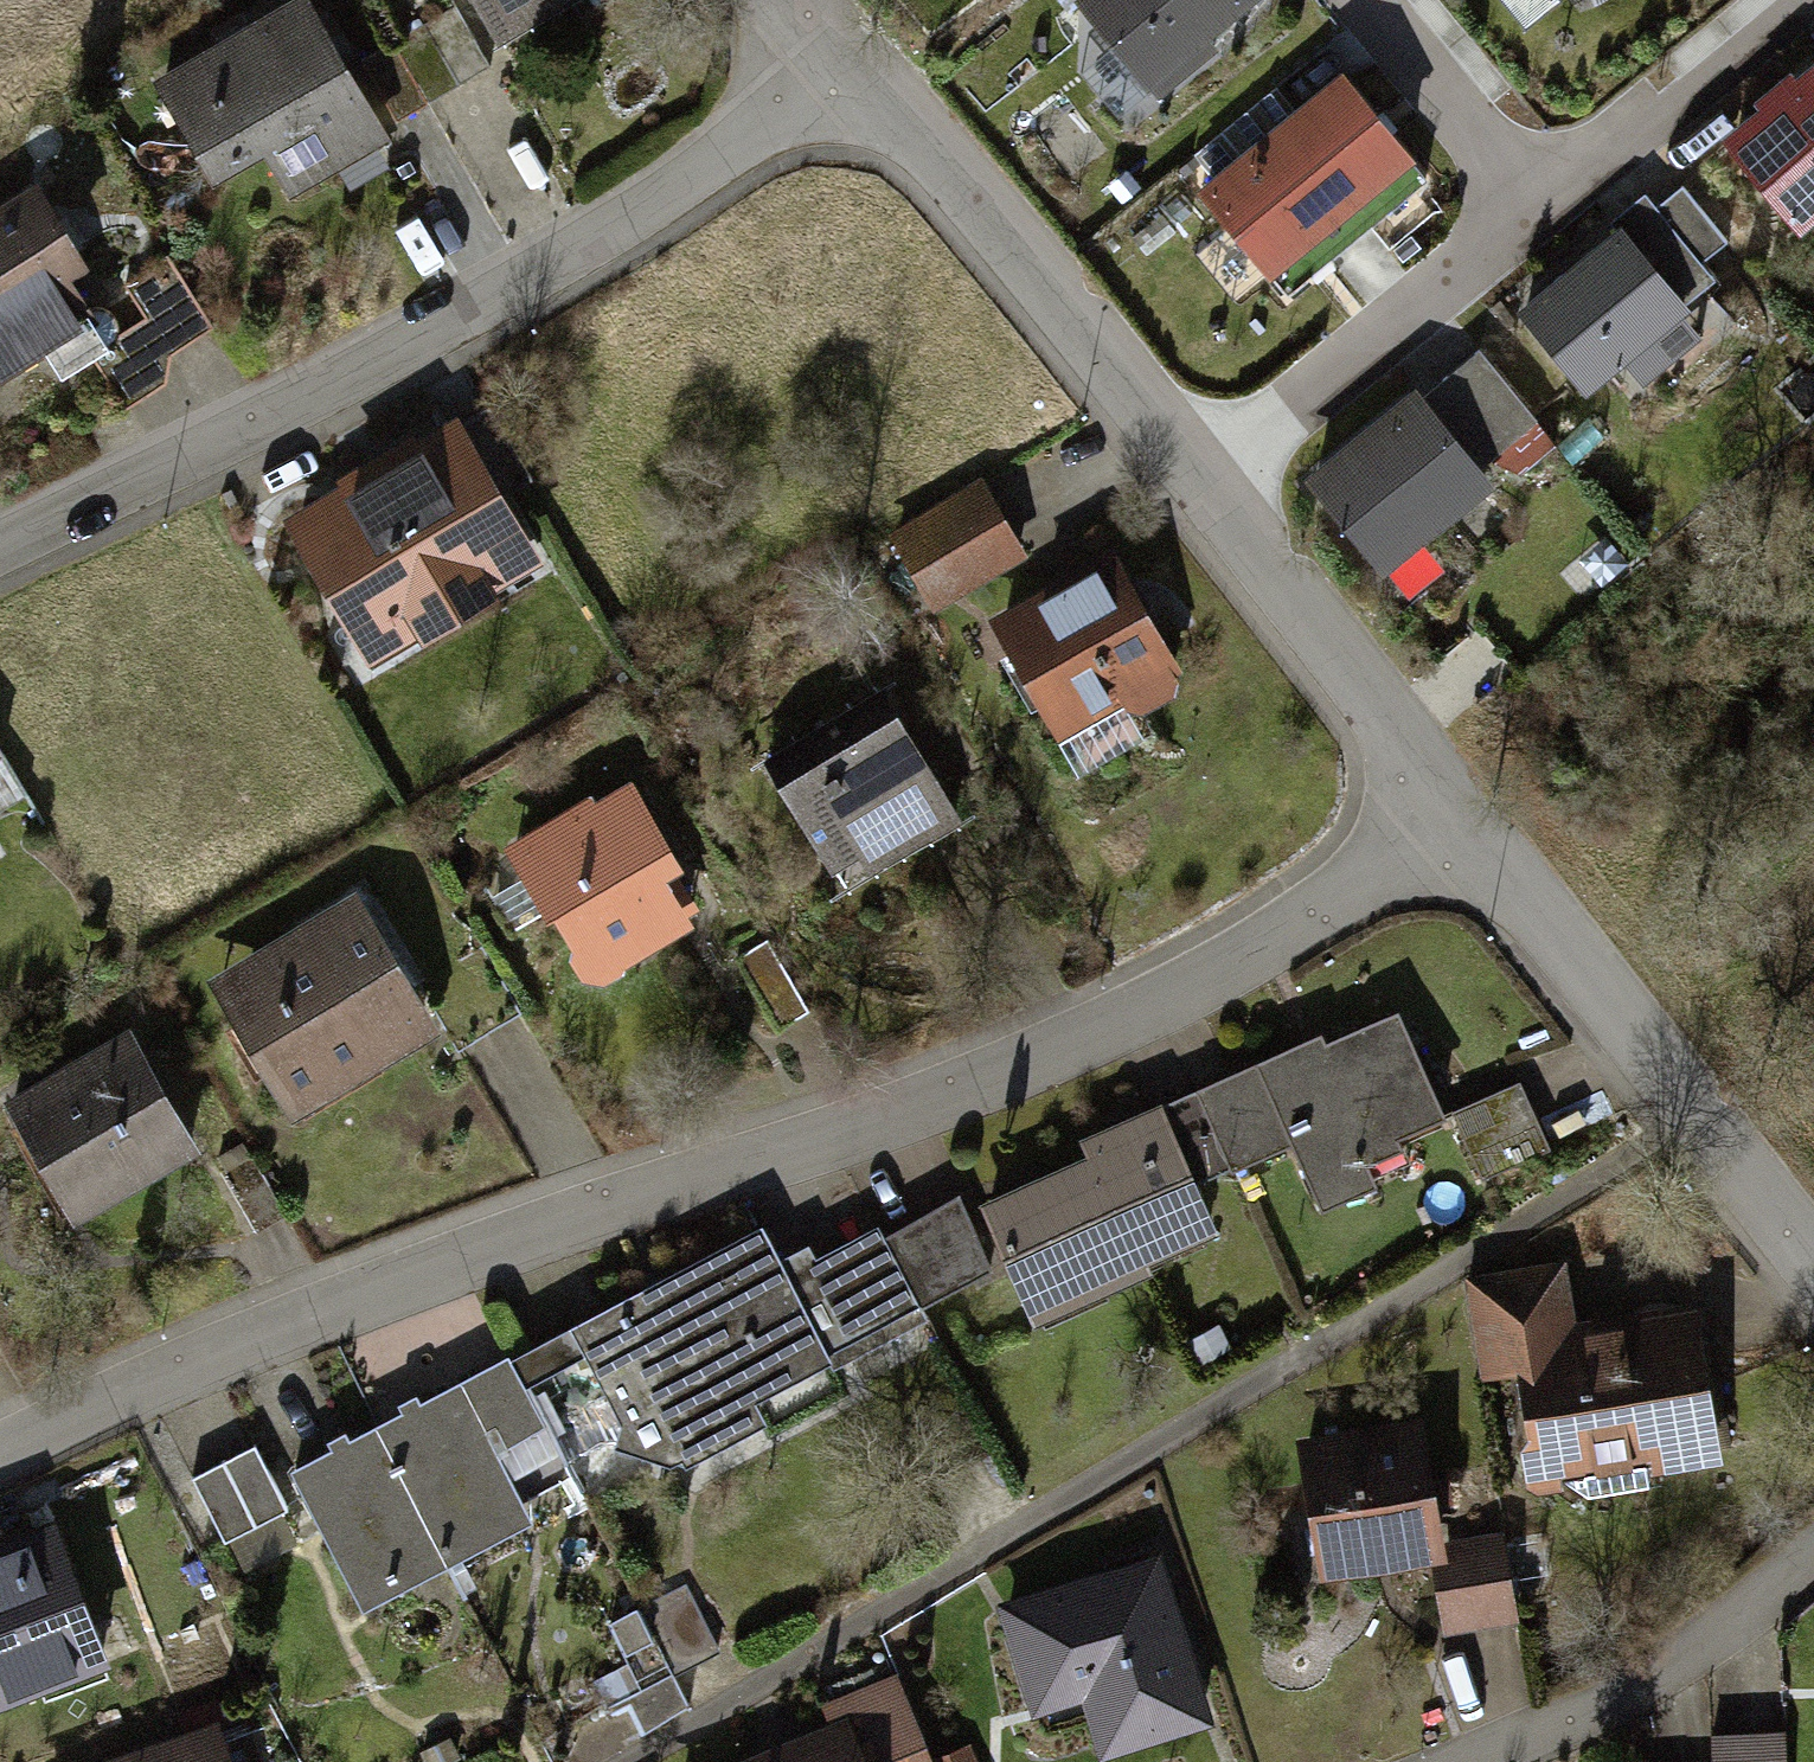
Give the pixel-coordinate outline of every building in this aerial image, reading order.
[(165,80),(223,180),(273,151),(297,193),(398,135),(320,0),(305,0),(165,80)] [(512,45),(592,0),(486,0),(512,45)] [(1071,3),(1151,99),(1270,0),(1075,0),(1071,3)] [(430,98),(494,64),(467,11),(402,45),(430,98)] [(1433,171),(1353,76),(1211,195),(1291,290),(1433,171)] [(1741,138),(1801,213),(1813,203),(1813,80),(1800,91),(1792,81),(1767,101),(1775,111),(1741,138)] [(0,203),(0,383),(135,295),(52,169),(0,203)] [(1682,242),(1698,262),(1730,237),(1689,186),(1657,211),(1682,242)] [(1622,233),(1527,311),(1586,384),(1682,306),(1674,299),(1650,267),(1622,233)] [(1682,242),(1650,267),(1674,299),(1707,274),(1698,262),(1682,242)] [(1479,350),(1444,380),(1495,441),(1531,410),(1479,350)] [(1421,399),(1316,486),(1380,563),(1485,476),(1421,399)] [(470,420),(305,513),(381,648),(546,554),(470,420)] [(1003,472),(926,514),(970,594),(1046,552),(1003,472)] [(1124,550),(1005,617),(1074,737),(1192,670),(1124,550)] [(886,689),(774,759),(845,873),(957,803),(886,689)] [(23,783),(0,745),(0,797),(23,783)] [(631,773),(519,847),(606,977),(700,915),(679,883),(696,871),(631,773)] [(368,884),(224,973),(306,1103),(449,1014),(368,884)] [(1231,1073),(1266,1148),(1297,1134),(1329,1204),(1406,1168),(1395,1145),(1450,1119),(1399,1009),(1325,1043),(1320,1032),(1231,1073)] [(150,1026),(23,1102),(83,1201),(210,1125),(150,1026)] [(1266,1148),(1231,1073),(1155,1109),(1190,1184),(1266,1148)] [(1487,1177),(1559,1147),(1530,1078),(1458,1108),(1487,1177)] [(1190,1184),(1155,1109),(1078,1145),(1086,1163),(993,1206),(1041,1309),(1212,1229),(1190,1184)] [(260,1138),(224,1159),(266,1231),(301,1210),(260,1138)] [(777,1258),(829,1356),(912,1313),(905,1299),(977,1262),(941,1193),(876,1227),(868,1211),(777,1258)] [(829,1356),(777,1258),(761,1226),(471,1376),(521,1472),(628,1417),(659,1478),(843,1383),(829,1356)] [(1572,1266),(1472,1279),(1483,1360),(1539,1352),(1555,1466),(1725,1443),(1705,1296),(1579,1313),(1572,1266)] [(521,1472),(471,1376),(379,1424),(445,1550),(537,1503),(521,1472)] [(1443,1537),(1464,1534),(1444,1415),(1316,1437),(1336,1555),(1443,1537)] [(445,1550),(379,1424),(294,1468),(360,1594),(445,1550)] [(262,1444),(196,1479),(230,1544),(296,1509),(262,1444)] [(0,1549),(0,1690),(115,1645),(67,1523),(0,1549)] [(1464,1534),(1443,1537),(1457,1616),(1517,1606),(1504,1527),(1464,1534)] [(1169,1558),(1011,1604),(1039,1699),(1088,1685),(1106,1745),(1215,1712),(1169,1558)] [(747,1761),(987,1761),(980,1747),(956,1758),(914,1665),(839,1699),(847,1717),(747,1761)] [(102,1761),(261,1761),(243,1712),(102,1761)] [(1720,1731),(1722,1761),(1798,1761),(1796,1727),(1720,1731)]
